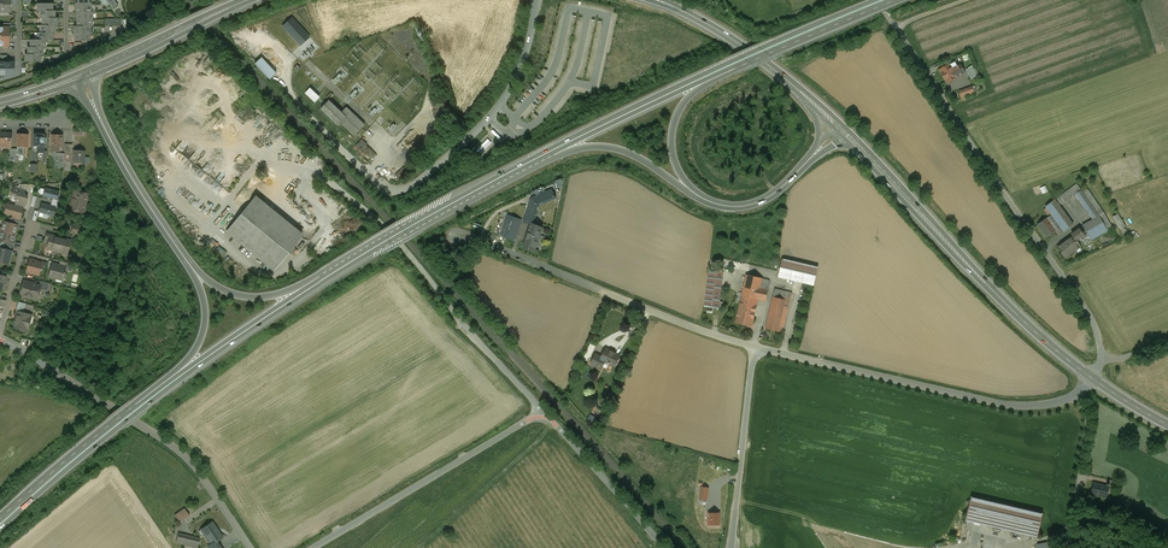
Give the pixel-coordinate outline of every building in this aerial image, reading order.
[(9,12),(9,0),(0,0),(0,12),(9,12)] [(114,0),(106,0),(109,5),(112,9),(117,5),(114,0)] [(310,37),(292,18),(283,26),(300,45),(310,37)] [(0,27),(0,45),(3,45),(3,46),(9,46),(9,28),(9,27),(3,27),(0,27)] [(276,73),(260,57),(254,63),(270,79),(276,73)] [(957,66),(955,62),(940,70),(947,82),(964,73),(959,65),(957,66)] [(0,63),(0,76),(4,76),(4,77),(8,77),(8,76),(14,76),(14,63),(0,63)] [(972,66),(966,70),(971,79),(978,76),(972,66)] [(960,90),(963,98),(978,93),(975,85),(960,90)] [(310,88),(306,93),(315,101),(319,96),(310,88)] [(325,97),(329,100),(333,95),(331,92),(325,97)] [(341,112),(329,100),(320,109),(337,125),(340,122),(343,120),(346,116),(341,112)] [(347,124),(356,115),(346,107),(341,112),(346,116),(343,120),(347,124)] [(343,120),(340,122),(354,135),(364,124),(356,115),(347,124),(343,120)] [(493,130),(491,132),(499,140),(501,138),(493,130)] [(0,133),(0,139),(0,147),(5,148),(5,147),(11,147),(11,143),(12,133),(0,133)] [(23,134),(17,134),(17,146),(17,147),(24,147),(27,147),(28,135),(27,134),(26,134),(24,134),(23,134)] [(45,134),(34,134),(33,146),(37,146),(37,152),(43,153),(44,153),(44,151),(44,146),(44,143),(46,143),(46,138),(44,138),(45,134)] [(62,135),(52,135),(51,146),(53,146),(53,151),(59,152),(59,146),(62,146),(62,135)] [(367,144),(361,139),(355,145),(360,150),(366,145),(367,144)] [(72,144),(65,144),(64,153),(72,153),(72,144)] [(366,145),(360,150),(371,160),(376,154),(366,145)] [(17,147),(17,149),(14,149),(13,160),(14,160),(17,160),(17,155),(24,155),(24,147),(17,147)] [(85,151),(74,150),(73,163),(84,164),(85,151)] [(403,168),(402,167),(394,175),(399,181),(407,173),(403,168)] [(1077,184),(1060,196),(1064,202),(1075,194),(1081,189),(1077,184)] [(1044,193),(1050,190),(1047,185),(1042,187),(1044,193)] [(18,189),(13,188),(11,195),(17,196),(16,202),(15,205),(23,207),(23,208),(25,209),(26,204),(27,199),(24,193),(24,191),(18,189)] [(59,192),(45,188),(43,196),(52,199),(57,200),(59,192)] [(1099,216),(1081,189),(1075,194),(1093,219),(1099,216)] [(89,194),(74,190),(69,209),(84,213),(89,194)] [(551,190),(531,197),(524,221),(530,223),(533,224),(539,205),(555,199),(551,190)] [(302,235),(255,196),(227,231),(274,268),(302,235)] [(1073,224),(1055,200),(1046,207),(1063,231),(1073,224)] [(15,205),(7,203),(5,210),(11,212),(11,214),(13,215),(12,219),(20,221),(21,217),(20,217),(23,208),(23,207),(15,205)] [(51,206),(42,203),(39,212),(44,214),(43,215),(48,216),(49,215),(54,216),(56,208),(56,207),(51,206)] [(1121,213),(1115,215),(1121,229),(1127,226),(1121,213)] [(522,220),(507,215),(500,236),(515,241),(522,220)] [(1093,219),(1082,225),(1091,240),(1108,231),(1099,216),(1093,219)] [(1046,218),(1038,225),(1047,237),(1055,231),(1046,218)] [(4,221),(2,226),(0,228),(0,230),(13,233),(14,230),(16,231),(18,225),(9,223),(4,221)] [(544,227),(533,224),(530,223),(522,247),(535,251),(544,227)] [(84,227),(73,224),(71,232),(82,235),(84,227)] [(0,230),(0,234),(0,235),(0,239),(4,241),(13,243),(14,237),(12,237),(13,233),(0,230)] [(61,237),(54,236),(53,240),(49,239),(47,247),(52,248),(51,250),(57,252),(61,237)] [(1072,236),(1057,247),(1065,258),(1080,247),(1072,236)] [(71,240),(61,237),(57,252),(63,253),(63,251),(68,252),(71,240)] [(1,257),(0,260),(0,262),(9,264),(10,259),(8,259),(10,251),(0,248),(0,257),(1,257)] [(817,266),(782,258),(778,277),(814,285),(817,266)] [(42,263),(37,261),(36,264),(29,262),(26,272),(34,274),(35,269),(40,270),(42,263)] [(69,264),(60,261),(59,265),(66,267),(65,269),(68,270),(69,264)] [(59,265),(52,263),(49,277),(62,280),(65,269),(66,267),(59,265)] [(723,272),(708,271),(704,307),(719,308),(723,272)] [(770,280),(746,274),(735,317),(741,318),(740,323),(745,324),(745,323),(751,324),(757,299),(765,301),(770,280)] [(33,283),(23,280),(20,295),(24,296),(25,295),(37,298),(38,294),(40,294),(41,291),(39,290),(40,289),(40,286),(39,286),(34,284),(33,283)] [(49,283),(40,281),(39,286),(40,286),(40,289),(47,291),(49,283)] [(792,292),(774,288),(765,328),(782,332),(792,292)] [(26,304),(18,302),(15,311),(17,312),(18,312),(24,313),(26,304)] [(24,313),(18,312),(17,312),(14,327),(27,331),(31,315),(24,313)] [(601,356),(595,354),(590,363),(601,368),(605,361),(614,366),(620,355),(605,347),(601,356)] [(592,413),(589,420),(596,424),(600,417),(592,413)] [(1109,487),(1093,483),(1091,494),(1106,497),(1109,487)] [(708,488),(701,487),(700,499),(706,500),(708,488)] [(1042,513),(972,497),(966,520),(1037,537),(1042,513)] [(186,507),(176,515),(182,522),(191,514),(186,507)] [(719,513),(709,513),(709,524),(719,524),(719,513)] [(212,522),(201,530),(211,544),(211,545),(217,541),(222,537),(212,522)] [(199,539),(187,535),(187,536),(182,535),(181,540),(193,543),(192,546),(197,547),(199,539)]
